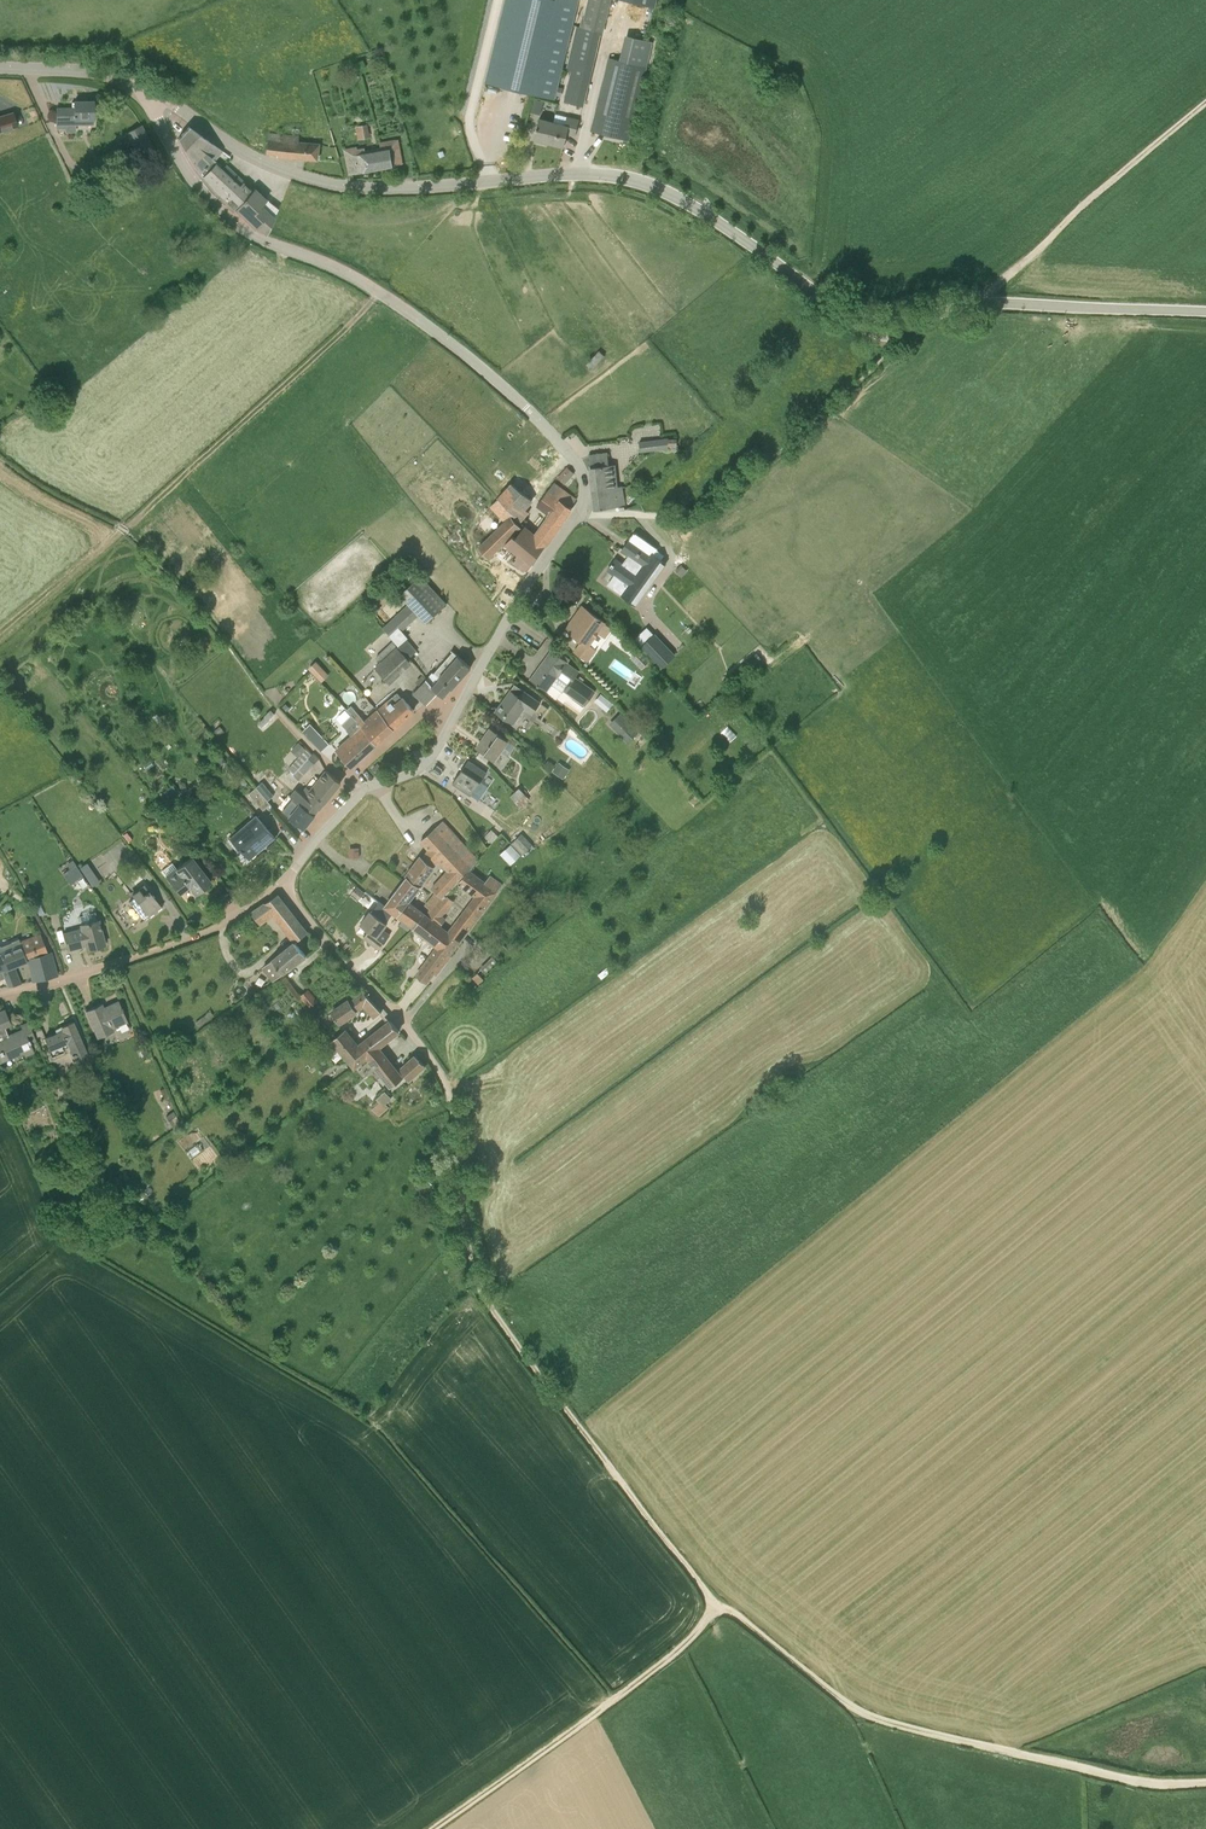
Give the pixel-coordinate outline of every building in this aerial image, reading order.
[(485,82),(554,99),(579,0),(505,0),(485,82)] [(574,60),(564,101),(583,106),(600,34),(603,35),(611,0),(588,0),(583,20),(582,19),(580,27),(577,26),(569,58),(574,60)] [(655,8),(657,0),(622,0),(655,8)] [(628,36),(622,60),(646,66),(652,42),(628,36)] [(591,131),(628,140),(646,66),(622,60),(609,57),(591,131)] [(543,101),(533,99),(530,112),(540,115),(543,101)] [(93,118),(93,101),(74,101),(74,108),(56,108),(57,124),(93,124),(93,118)] [(1,131),(18,126),(13,112),(0,116),(0,131),(1,131)] [(565,124),(553,121),(547,143),(564,147),(567,133),(575,135),(579,119),(567,116),(565,124)] [(541,141),(547,143),(553,121),(539,118),(534,139),(537,140),(536,142),(541,143),(541,141)] [(356,126),(358,140),(371,137),(368,124),(356,126)] [(141,125),(127,133),(138,154),(152,146),(141,125)] [(213,189),(236,210),(255,228),(257,226),(266,234),(274,218),(261,205),(266,200),(254,188),(252,191),(242,182),(239,186),(219,167),(220,165),(215,161),(223,151),(189,127),(179,138),(192,162),(213,189)] [(300,136),(299,136),(295,135),(295,129),(283,127),(282,135),(269,134),(267,151),(278,152),(278,156),(317,159),(319,145),(299,143),(300,136)] [(382,151),(366,154),(365,147),(347,150),(351,173),(359,171),(359,172),(401,163),(397,139),(380,142),(382,151)] [(153,154),(150,148),(140,153),(144,159),(153,154)] [(599,351),(586,364),(592,369),(604,355),(599,351)] [(668,445),(668,439),(668,438),(639,441),(640,452),(669,449),(669,445),(668,445)] [(609,465),(607,454),(589,456),(593,493),(617,491),(614,464),(609,465)] [(568,486),(576,479),(575,476),(573,473),(571,471),(567,467),(558,477),(568,486)] [(515,537),(538,556),(552,536),(572,509),(570,508),(576,498),(554,482),(547,491),(537,504),(549,514),(548,518),(541,528),(536,536),(524,526),(516,536),(515,537)] [(525,509),(532,500),(511,483),(498,498),(514,515),(514,516),(520,522),(528,512),(525,509)] [(617,492),(617,491),(593,493),(595,510),(625,506),(623,491),(617,492)] [(505,522),(479,547),(488,558),(512,536),(505,543),(518,554),(512,560),(525,570),(530,563),(531,565),(538,556),(515,537),(516,536),(513,534),(521,527),(512,517),(514,516),(514,515),(498,498),(491,506),(505,522)] [(629,540),(623,549),(622,550),(644,566),(640,571),(650,578),(662,561),(652,554),(651,555),(629,540)] [(612,583),(625,592),(623,595),(636,605),(642,596),(639,594),(650,578),(640,571),(637,575),(615,560),(608,570),(617,576),(612,583)] [(687,570),(681,564),(675,570),(681,576),(687,570)] [(399,594),(409,604),(419,614),(426,623),(446,604),(420,575),(399,594)] [(383,628),(392,639),(401,630),(419,614),(409,604),(383,628)] [(587,661),(596,649),(588,644),(605,622),(582,606),(565,629),(582,641),(575,651),(587,661)] [(660,634),(676,649),(683,642),(667,627),(660,634)] [(654,634),(641,646),(640,647),(661,669),(675,655),(654,633),(654,634)] [(418,653),(407,639),(399,646),(411,659),(418,653)] [(393,640),(376,656),(380,661),(398,645),(393,640)] [(559,656),(550,649),(550,650),(553,653),(550,658),(549,658),(548,658),(548,659),(549,660),(546,663),(543,661),(531,678),(530,677),(529,679),(547,691),(558,677),(569,685),(579,671),(568,663),(570,660),(561,654),(559,656)] [(633,654),(644,667),(650,661),(639,649),(633,654)] [(438,692),(443,697),(451,688),(452,689),(471,667),(452,650),(451,651),(453,652),(434,673),(440,678),(433,686),(432,687),(438,692)] [(317,661),(309,668),(322,682),(330,675),(317,661)] [(413,693),(427,705),(438,692),(432,687),(433,686),(432,685),(433,684),(426,678),(426,679),(413,693)] [(495,711),(505,718),(515,725),(526,710),(532,714),(540,702),(518,687),(514,692),(511,689),(495,711)] [(398,724),(414,710),(403,697),(402,698),(397,693),(378,710),(378,709),(377,710),(385,718),(389,713),(398,724)] [(601,694),(594,702),(606,712),(612,704),(601,694)] [(347,709),(352,715),(377,743),(398,724),(389,713),(385,718),(377,710),(372,715),(365,722),(351,705),(347,709)] [(261,727),(275,713),(270,710),(264,716),(265,717),(258,723),(261,727)] [(377,743),(352,715),(341,725),(351,737),(337,750),(351,766),(377,743)] [(621,715),(612,723),(628,741),(637,733),(621,715)] [(312,723),(303,731),(322,751),(330,743),(312,723)] [(214,731),(218,737),(224,732),(220,726),(214,731)] [(506,739),(491,729),(477,748),(492,759),(506,739)] [(306,749),(298,743),(292,749),(299,756),(306,749)] [(312,755),(306,749),(299,756),(287,769),(291,772),(287,775),(295,783),(319,758),(313,753),(312,755)] [(220,754),(215,758),(221,764),(225,760),(220,754)] [(468,760),(465,765),(453,782),(471,795),(487,773),(468,760)] [(385,768),(378,761),(371,768),(378,775),(385,768)] [(559,763),(553,772),(563,778),(569,769),(559,763)] [(442,769),(437,765),(432,771),(438,775),(443,772),(442,769)] [(302,794),(319,808),(324,802),(325,802),(341,782),(327,770),(311,790),(307,787),(302,794)] [(244,777),(240,780),(247,788),(250,785),(244,777)] [(262,782),(257,787),(268,800),(274,795),(262,782)] [(257,787),(249,793),(263,810),(271,804),(268,800),(257,787)] [(515,791),(525,802),(529,799),(519,787),(515,791)] [(282,810),(304,828),(315,815),(314,814),(319,808),(302,794),(296,789),(290,796),(293,798),(282,810)] [(520,807),(525,802),(515,791),(510,795),(520,807)] [(241,848),(250,859),(275,837),(256,815),(247,824),(250,827),(234,840),(241,848)] [(443,898),(445,896),(444,895),(457,881),(458,882),(468,871),(469,871),(468,870),(478,860),(443,821),(421,841),(428,849),(423,856),(421,855),(406,876),(407,876),(419,886),(434,867),(433,867),(438,859),(449,870),(440,881),(436,877),(429,884),(437,892),(436,894),(443,898)] [(532,844),(521,834),(515,840),(525,851),(532,844)] [(359,847),(349,847),(349,857),(360,857),(359,847)] [(163,871),(172,883),(179,893),(189,885),(195,893),(210,882),(191,857),(177,868),(173,864),(163,871)] [(92,886),(99,881),(87,864),(86,864),(80,868),(92,886)] [(74,881),(83,875),(75,865),(67,871),(74,881)] [(468,871),(458,882),(462,884),(461,886),(475,896),(448,932),(447,933),(459,942),(497,893),(497,892),(502,885),(495,880),(489,887),(468,871)] [(408,902),(419,886),(407,876),(392,896),(385,906),(384,907),(392,913),(393,912),(403,919),(402,920),(410,927),(411,926),(414,928),(425,914),(408,902)] [(161,906),(145,885),(132,895),(134,897),(130,901),(142,917),(147,914),(149,916),(161,906)] [(356,888),(352,892),(360,898),(364,894),(356,888)] [(273,913),(295,941),(295,942),(307,933),(277,894),(252,912),(260,923),(273,913)] [(428,917),(443,898),(436,894),(426,906),(429,908),(425,914),(428,917)] [(428,917),(439,925),(445,919),(441,916),(453,902),(445,896),(443,898),(428,917)] [(12,908),(8,902),(1,906),(5,912),(12,908)] [(386,921),(392,913),(384,907),(378,916),(371,910),(361,924),(369,930),(364,937),(380,949),(390,935),(382,929),(387,923),(386,921)] [(447,933),(448,932),(439,925),(428,917),(425,914),(414,928),(438,946),(417,975),(427,982),(444,958),(447,954),(449,955),(459,942),(447,933)] [(98,919),(97,919),(81,923),(80,923),(82,929),(63,934),(68,950),(80,946),(80,945),(86,943),(87,949),(105,945),(102,933),(98,919)] [(410,927),(402,920),(399,924),(407,930),(410,927)] [(20,942),(25,957),(33,954),(34,957),(47,954),(39,934),(20,942)] [(20,942),(19,940),(13,943),(13,942),(9,944),(0,948),(0,979),(4,978),(8,986),(20,984),(20,983),(13,966),(27,960),(25,957),(20,942)] [(264,966),(272,975),(274,978),(282,972),(282,973),(296,962),(306,955),(295,942),(295,941),(273,959),(272,959),(264,966)] [(34,957),(28,959),(33,981),(57,975),(52,953),(47,954),(34,957)] [(478,984),(483,979),(477,972),(472,977),(478,984)] [(308,990),(300,996),(310,1007),(317,1001),(308,990)] [(381,1011),(364,992),(350,1002),(349,1001),(332,1012),(339,1023),(356,1011),(355,1009),(363,1004),(376,1017),(381,1011)] [(102,1003),(86,1010),(98,1038),(114,1031),(113,1028),(128,1021),(118,1000),(103,1007),(102,1003)] [(3,1030),(2,1027),(10,1024),(4,1009),(0,1011),(0,1061),(0,1062),(24,1052),(25,1055),(33,1052),(30,1043),(36,1040),(29,1021),(22,1024),(23,1028),(5,1036),(3,1030)] [(198,1027),(207,1020),(204,1016),(195,1022),(198,1027)] [(379,1047),(399,1031),(390,1020),(368,1038),(379,1051),(381,1050),(379,1047)] [(63,1030),(45,1038),(49,1048),(68,1040),(76,1060),(87,1055),(72,1021),(61,1026),(63,1030)] [(379,1051),(368,1038),(358,1045),(345,1029),(332,1041),(355,1068),(367,1057),(369,1059),(379,1051)] [(145,1045),(138,1048),(142,1057),(149,1054),(145,1045)] [(381,1050),(379,1051),(369,1059),(391,1086),(402,1078),(401,1076),(397,1072),(381,1050)] [(425,1066),(415,1055),(401,1068),(404,1073),(408,1081),(425,1066)] [(66,1084),(56,1088),(62,1102),(72,1098),(66,1084)] [(377,1098),(381,1102),(372,1109),(378,1116),(388,1108),(384,1104),(391,1098),(384,1091),(377,1098)] [(173,1111),(166,1116),(174,1128),(181,1123),(173,1111)] [(107,1182),(100,1167),(95,1169),(98,1176),(95,1177),(99,1186),(107,1182)] [(115,1175),(123,1193),(129,1191),(124,1180),(129,1178),(125,1170),(115,1175)] [(79,1174),(84,1187),(94,1183),(88,1171),(79,1174)] [(426,1178),(416,1187),(425,1198),(435,1188),(426,1178)]
